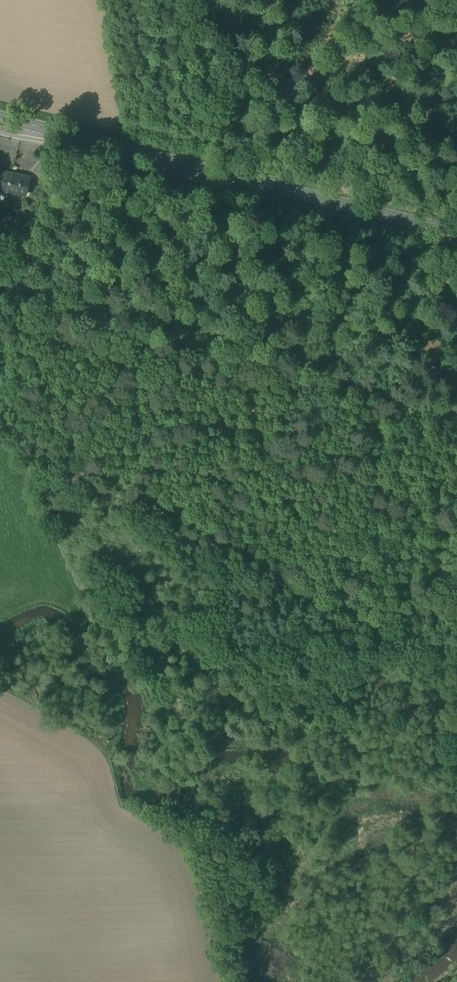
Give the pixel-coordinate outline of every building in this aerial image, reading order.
[(31,170),(41,178),(49,169),(39,161),(31,170)] [(7,190),(11,173),(0,170),(0,189),(7,190)] [(29,178),(11,173),(7,190),(25,195),(29,178)]
